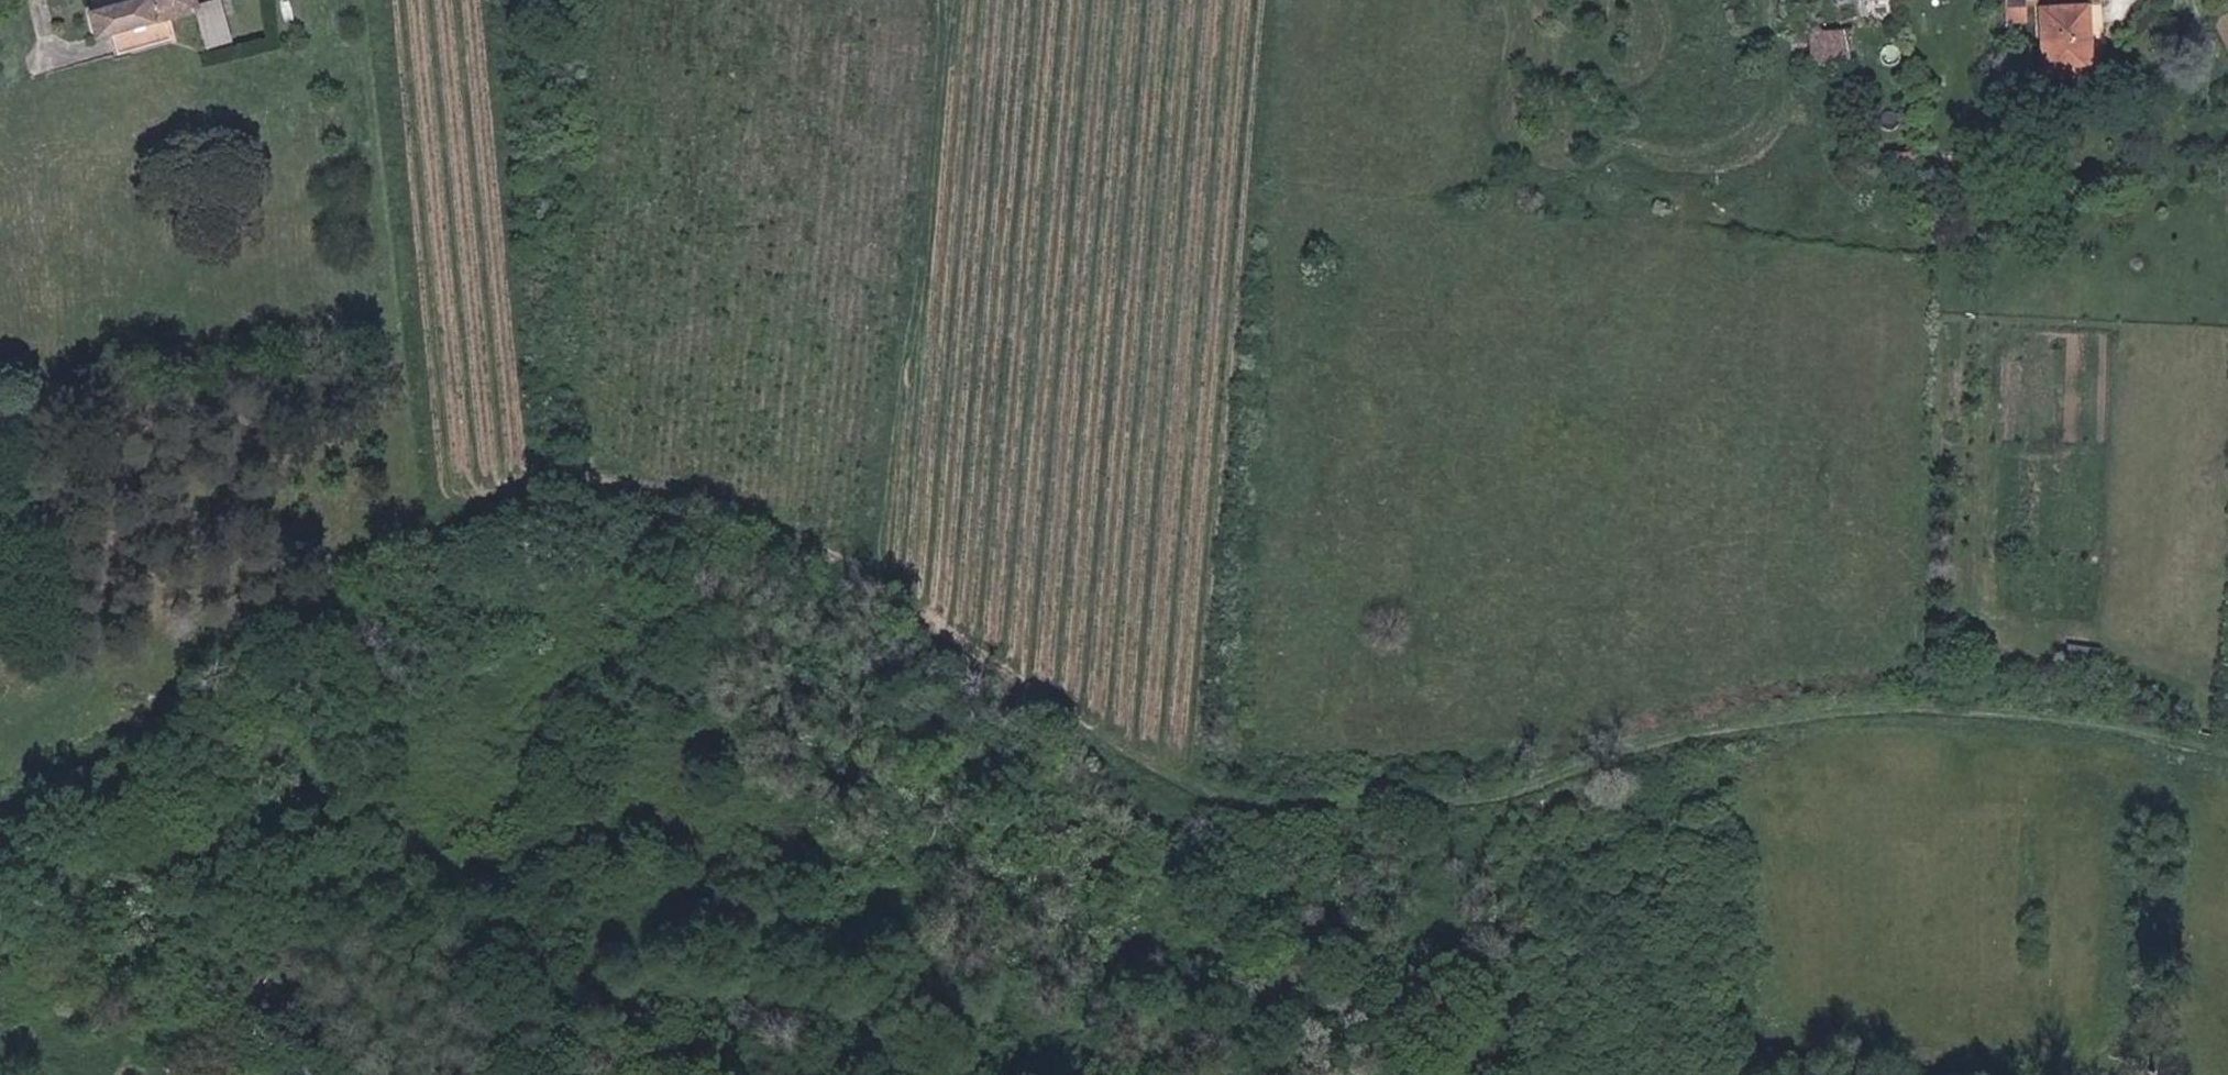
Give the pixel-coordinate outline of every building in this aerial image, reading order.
[(193,11),(191,0),(123,0),(88,8),(95,34),(113,30),(118,49),(172,38),(168,17),(193,11)] [(1862,0),(1838,0),(1842,24),(1857,18),(1857,3),(1863,2),(1862,0)] [(2006,19),(2020,20),(2021,0),(2005,0),(2006,19)] [(2094,74),(2091,7),(2044,10),(2046,75),(2094,74)] [(1810,62),(1846,62),(1844,39),(1809,38),(1810,62)]
